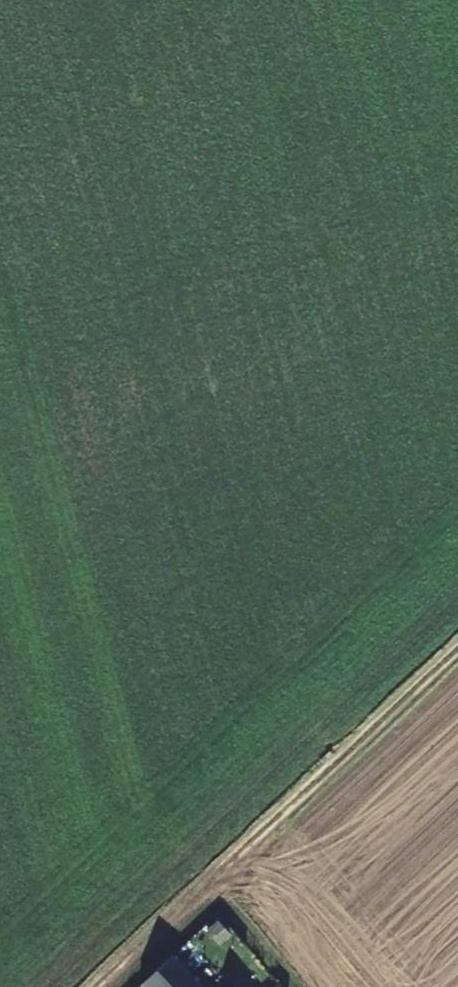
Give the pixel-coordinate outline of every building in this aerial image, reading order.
[(170,955),(138,985),(140,986),(200,986),(170,955)]
